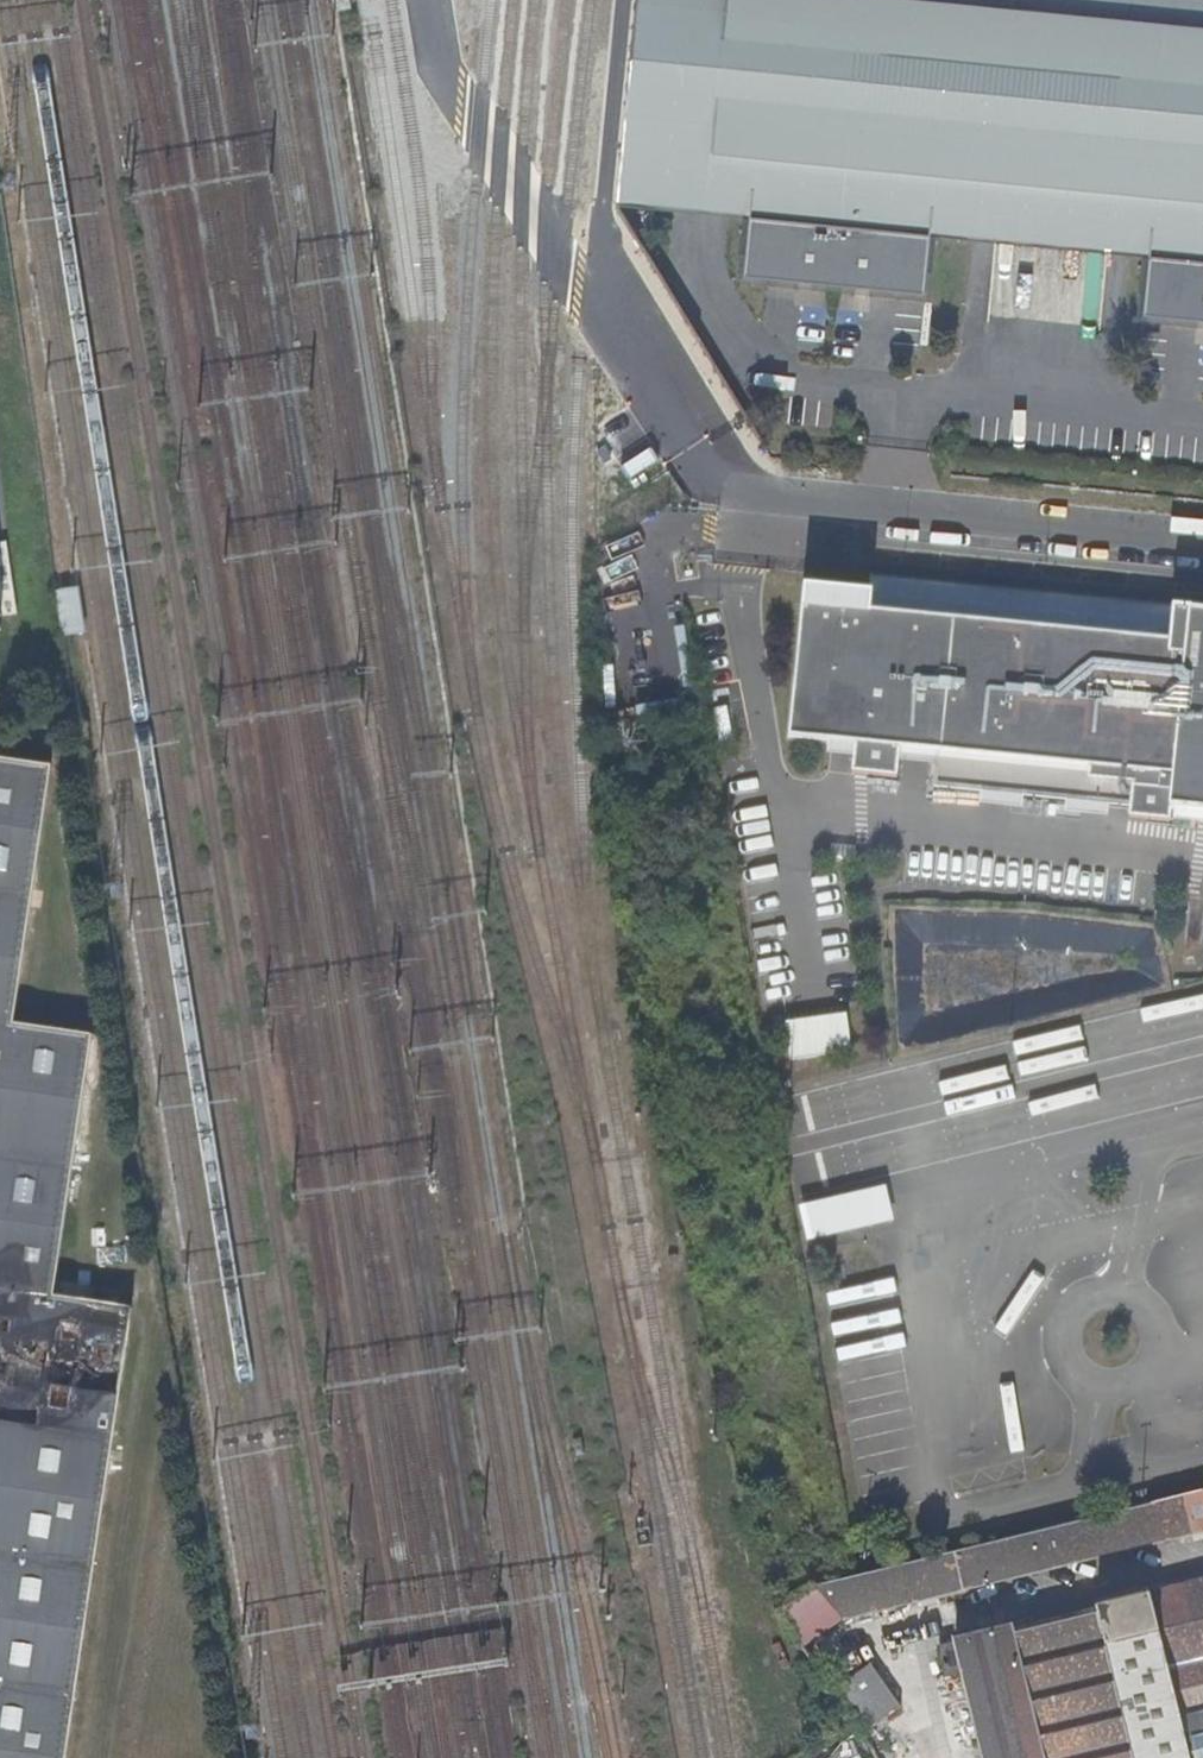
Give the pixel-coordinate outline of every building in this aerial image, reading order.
[(616,203),(697,209),(745,214),(739,274),(920,292),(926,232),(1142,253),(1136,314),(1202,320),(1202,0),(637,0),(616,203)] [(857,576),(855,592),(790,586),(775,737),(840,744),(838,763),(852,765),(851,775),(861,776),(880,778),(883,748),(921,752),(918,787),(1131,809),(1130,822),(1154,824),(1155,811),(1202,816),(1202,612),(857,576)] [(73,590),(51,593),(57,636),(79,633),(73,590)] [(133,1306),(52,1294),(90,1036),(15,1023),(44,765),(0,759),(0,1757),(71,1757),(133,1306)] [(844,1014),(782,1020),(785,1059),(848,1053),(844,1014)] [(800,1239),(888,1226),(883,1191),(795,1204),(800,1239)] [(807,1590),(804,1589),(795,1598),(817,1627),(830,1617),(832,1621),(1202,1531),(1202,1493),(807,1590)] [(958,1642),(986,1757),(1202,1757),(1202,1583),(958,1642)] [(864,1666),(833,1687),(870,1741),(901,1720),(864,1666)]
